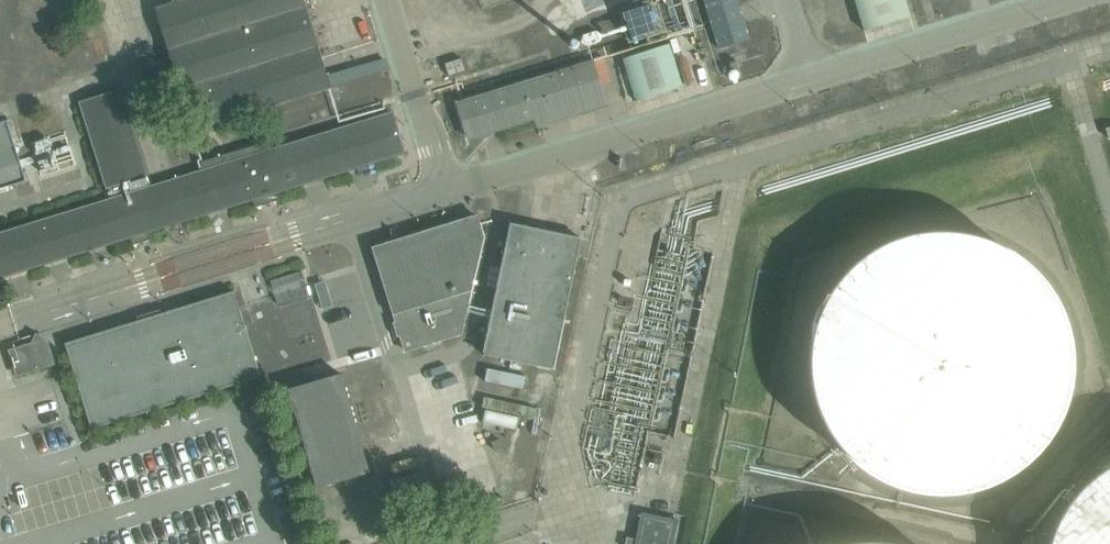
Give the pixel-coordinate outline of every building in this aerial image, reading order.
[(160,6),(158,7),(195,131),(330,90),(303,0),(181,0),(160,6)] [(719,50),(751,40),(739,0),(704,0),(719,50)] [(864,32),(910,18),(904,0),(854,0),(864,32)] [(350,36),(330,41),(334,52),(372,40),(366,19),(346,25),(350,36)] [(860,30),(858,21),(849,24),(852,32),(860,30)] [(598,45),(595,31),(585,33),(588,48),(598,45)] [(670,45),(623,60),(637,102),(684,87),(670,45)] [(487,50),(445,65),(449,77),(491,64),(487,50)] [(592,59),(454,104),(466,141),(534,119),(537,128),(608,106),(592,59)] [(406,155),(393,111),(273,149),(270,141),(220,157),(223,164),(132,191),(129,183),(149,177),(121,90),(80,103),(111,199),(0,232),(0,279),(406,155)] [(7,121),(0,123),(0,189),(26,181),(7,121)] [(201,167),(192,141),(166,150),(171,165),(155,171),(159,182),(201,167)] [(478,216),(373,248),(405,353),(462,335),(484,235),(478,216)] [(554,370),(582,239),(510,224),(483,356),(554,370)] [(1073,371),(1073,358),(1072,346),(1070,333),(1067,321),(1063,309),(1057,298),(1051,287),(1043,276),(1035,267),(1026,259),(1015,251),(1005,244),(993,239),(981,234),(969,231),(956,229),(944,228),(931,229),(918,230),(906,233),(894,237),(882,242),(871,249),(861,256),(851,264),(843,273),(835,283),(828,294),(822,305),(817,317),(814,329),(812,341),(810,354),(810,367),(812,379),(814,392),(818,404),(823,415),(829,427),(836,437),(844,447),(853,456),(863,464),(873,471),(884,477),(896,482),(908,486),(921,489),(933,490),(946,490),(959,489),(971,487),(983,483),(995,479),(1007,473),(1017,466),(1027,459),(1036,450),(1045,440),(1052,430),(1059,419),(1064,408),(1068,396),(1071,383),(1073,371)] [(273,279),(280,302),(311,293),(304,270),(273,279)] [(361,341),(380,337),(365,278),(346,283),(361,341)] [(92,430),(260,378),(234,292),(65,344),(68,353),(92,430)] [(620,340),(616,489),(652,490),(656,341),(620,340)] [(18,375),(53,364),(46,341),(11,352),(18,375)] [(492,367),(486,393),(524,401),(530,375),(492,367)] [(341,376),(289,391),(317,488),(369,473),(341,376)] [(485,411),(482,424),(517,431),(519,418),(485,411)] [(1107,468),(1097,475),(1087,484),(1078,493),(1071,503),(1064,513),(1058,525),(1053,536),(1051,543),(1109,543),(1109,467),(1107,468)] [(678,521),(641,513),(635,543),(673,543),(678,521)]
